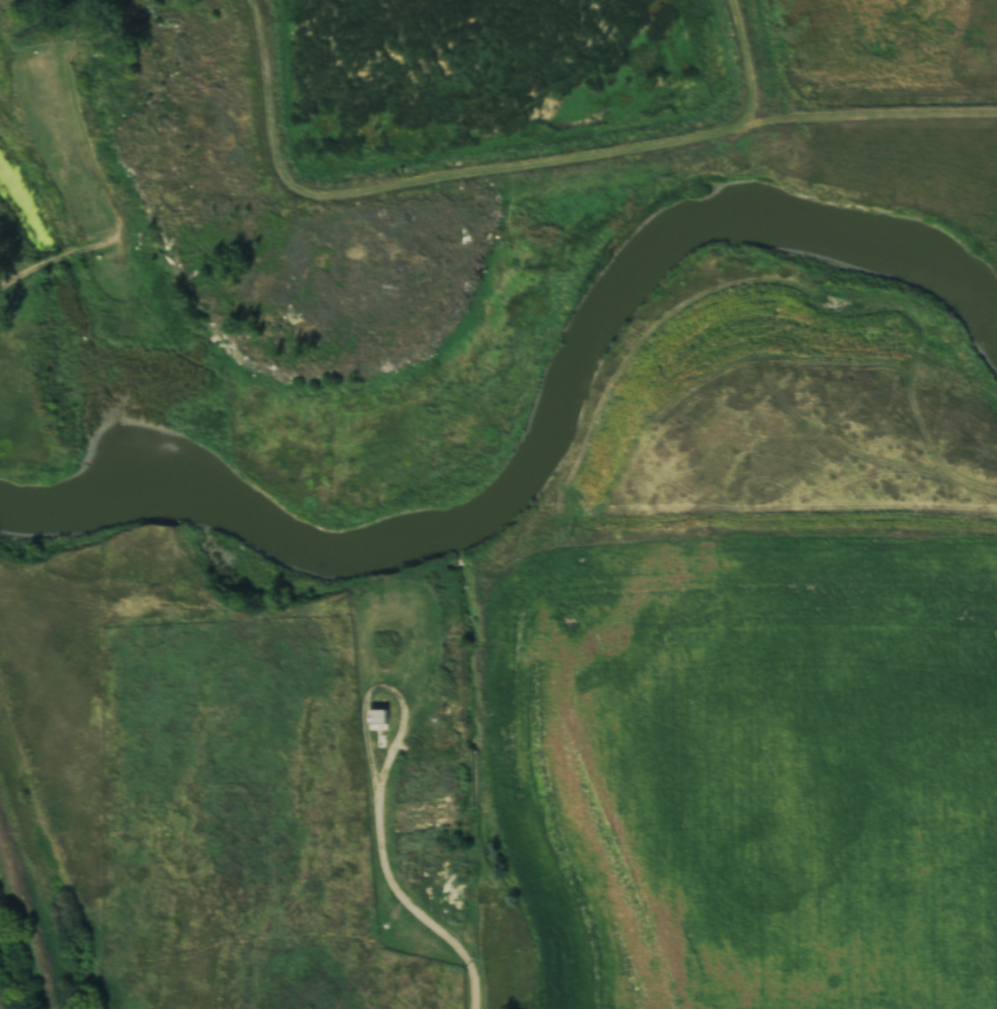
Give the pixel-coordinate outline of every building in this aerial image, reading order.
[(367,709),(367,730),(386,730),(386,709),(367,709)]
